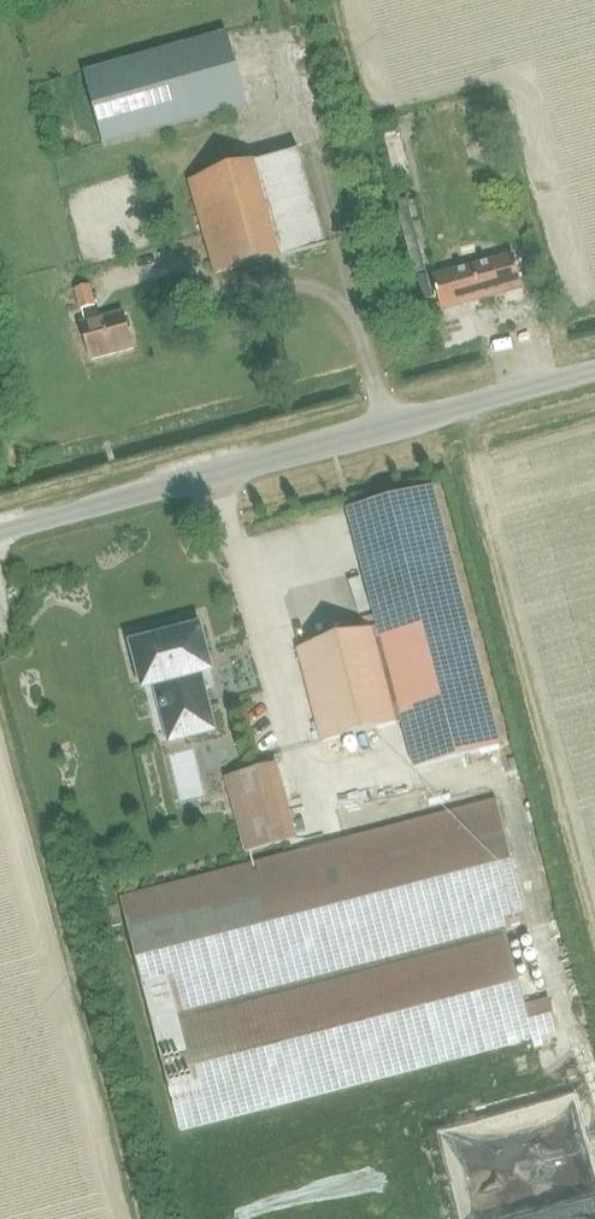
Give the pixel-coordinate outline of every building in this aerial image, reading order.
[(105,145),(248,105),(227,32),(84,72),(105,145)] [(271,159),(191,182),(217,273),(297,251),(327,243),(301,151),(271,159)] [(434,278),(442,310),(523,288),(515,256),(434,278)] [(91,284),(75,289),(80,310),(97,306),(91,284)] [(91,360),(133,349),(123,313),(81,324),(91,360)] [(380,630),(299,650),(322,743),(402,723),(414,770),(500,749),(488,702),(435,490),(350,511),(380,630)] [(156,640),(133,646),(144,688),(156,685),(166,726),(167,726),(171,742),(213,731),(199,674),(210,671),(200,629),(177,635),(175,626),(154,632),(156,640)] [(226,777),(244,852),(296,839),(277,764),(226,777)] [(506,933),(529,927),(496,801),(120,899),(180,1131),(532,1039),(535,1051),(551,1047),(548,1035),(559,1032),(550,999),(526,1006),(506,933)] [(573,1093),(435,1122),(455,1215),(469,1212),(453,1139),(559,1116),(566,1146),(584,1142),(573,1093)] [(467,1218),(576,1218),(594,1215),(594,1193),(466,1218),(467,1218)]
